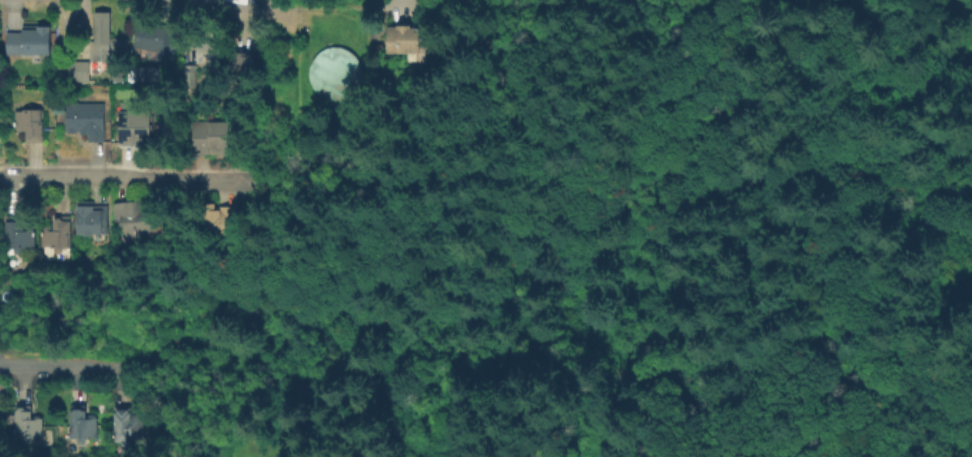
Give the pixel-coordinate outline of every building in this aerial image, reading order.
[(125,37),(123,57),(109,57),(110,68),(94,68),(94,57),(91,57),(91,40),(93,40),(93,12),(100,11),(110,11),(110,36),(125,37)] [(136,21),(178,29),(172,63),(158,60),(160,49),(132,44),(136,21)] [(386,25),(386,52),(404,52),(404,63),(423,63),(424,27),(409,27),(409,23),(396,23),(396,25),(386,25)] [(48,54),(7,54),(7,32),(23,32),(23,25),(48,25),(48,54)] [(220,42),(219,62),(196,62),(196,41),(220,42)] [(350,95),(356,88),(360,81),(361,72),(360,64),(355,56),(349,50),(341,47),(332,46),(323,48),(316,53),(310,61),(308,69),(308,79),(311,87),(317,94),(325,98),(334,100),(343,99),(350,95)] [(252,51),(251,73),(231,72),(232,50),(252,51)] [(64,80),(87,81),(88,61),(65,60),(64,80)] [(196,63),(196,86),(183,86),(183,63),(196,63)] [(79,103),(104,103),(104,141),(88,141),(88,134),(80,134),(80,131),(77,131),(77,133),(67,133),(67,132),(66,132),(66,103),(72,103),(73,102),(77,101),(79,103)] [(118,102),(149,102),(149,145),(118,144),(118,102)] [(43,108),(44,140),(27,141),(27,130),(18,130),(18,128),(16,128),(16,108),(43,108)] [(194,153),(194,121),(233,121),(233,154),(194,153)] [(92,200),(92,204),(107,204),(106,234),(90,233),(90,235),(81,235),(81,233),(74,233),(74,204),(76,204),(76,200),(92,200)] [(161,209),(161,235),(142,236),(143,247),(121,248),(118,223),(113,223),(113,203),(132,200),(142,201),(142,209),(161,209)] [(204,236),(204,206),(235,206),(235,236),(204,236)] [(70,217),(71,248),(63,248),(64,251),(62,254),(56,255),(53,253),(53,249),(52,249),(52,254),(44,255),(43,248),(39,248),(40,231),(52,230),(53,216),(70,217)] [(24,218),(24,230),(33,230),(33,238),(35,238),(35,248),(23,248),(23,252),(20,254),(17,255),(13,251),(13,248),(7,248),(7,223),(16,223),(16,218),(24,218)] [(30,404),(30,417),(40,416),(41,435),(16,437),(14,405),(30,404)] [(80,408),(80,409),(83,409),(84,413),(91,413),(95,416),(95,436),(68,437),(67,410),(71,410),(71,408),(80,408)] [(126,408),(126,412),(128,412),(128,414),(141,413),(141,440),(128,441),(128,446),(119,447),(119,441),(112,441),(112,411),(115,411),(115,408),(126,408)]
